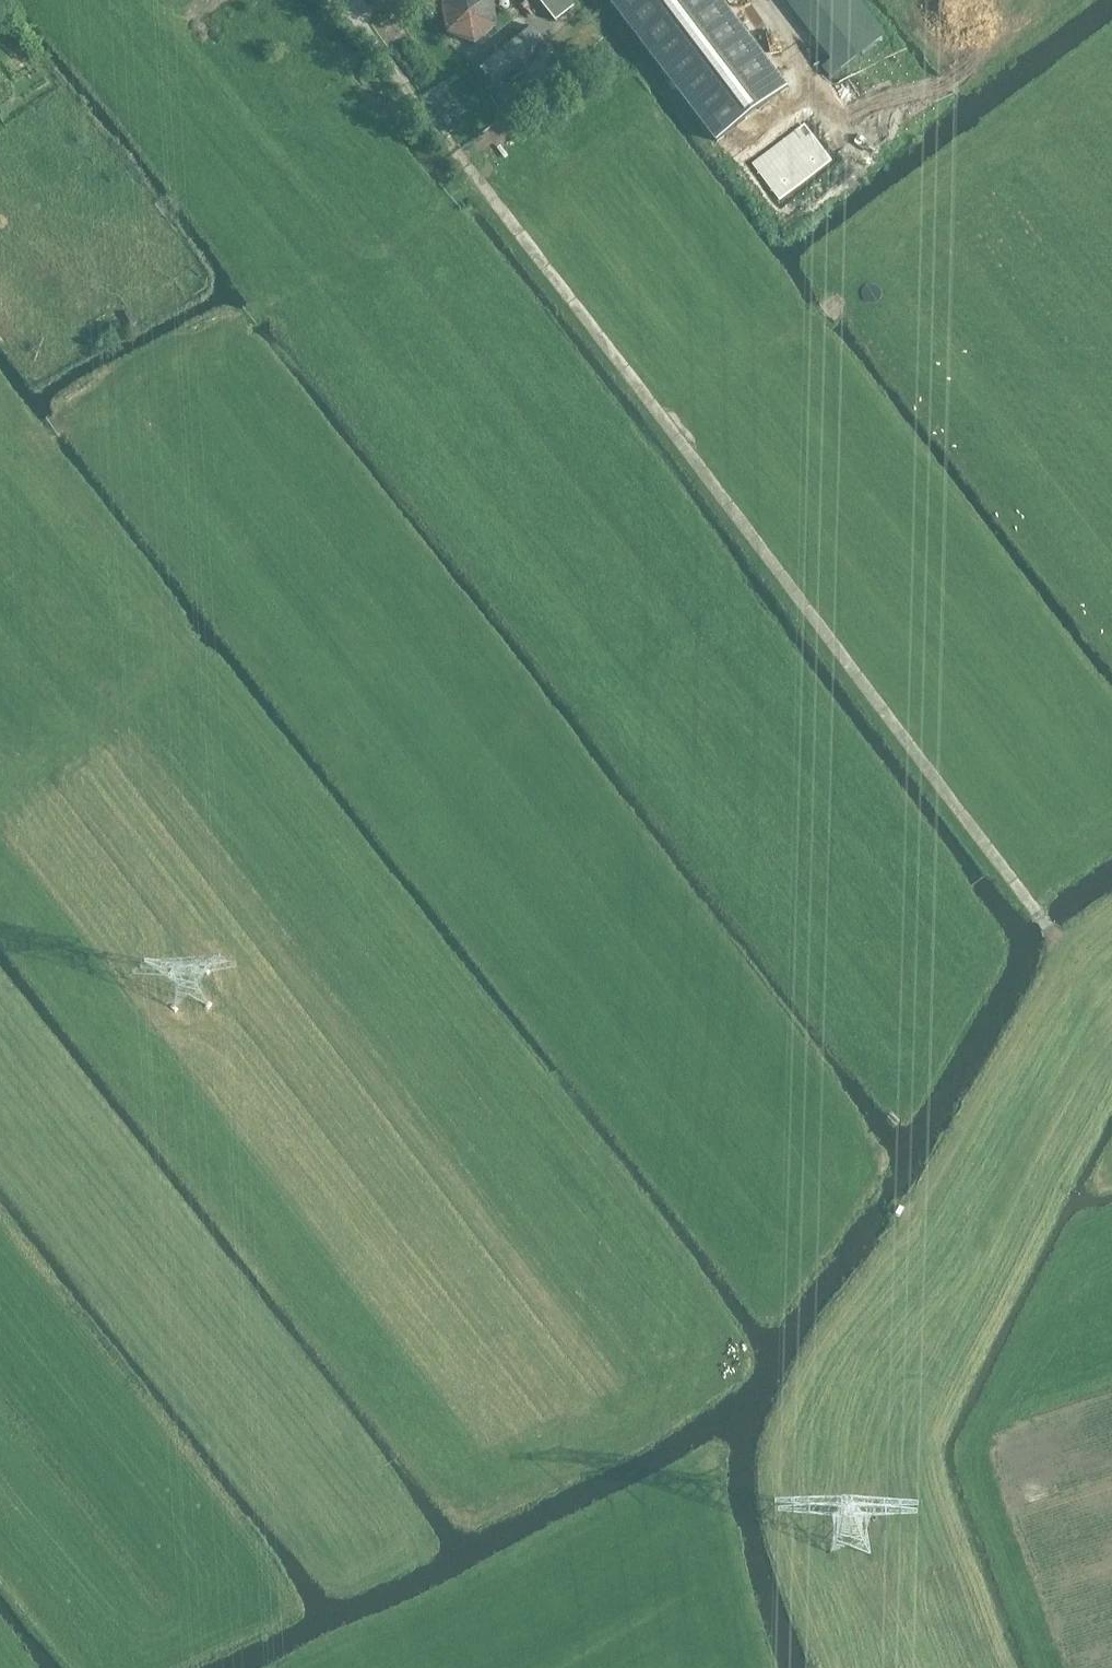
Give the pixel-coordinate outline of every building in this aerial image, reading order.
[(370,2),(371,3),(371,4),(372,6),(372,7),(373,8),(376,10),(378,12),(381,13),(383,13),(384,13),(386,13),(388,12),(390,11),(392,10),(393,8),(395,7),(395,5),(396,4),(396,2),(396,1),(396,0),(370,0),(370,2)] [(434,17),(444,8),(454,0),(419,0),(434,17)] [(491,1),(489,0),(454,0),(444,8),(448,35),(476,45),(497,27),(491,1)] [(568,0),(539,0),(556,22),(574,7),(568,0)] [(720,0),(609,0),(717,142),(787,88),(720,0)] [(830,61),(820,69),(827,78),(883,36),(856,0),(784,0),(830,61)] [(494,87),(548,46),(534,28),(480,68),(494,87)]
